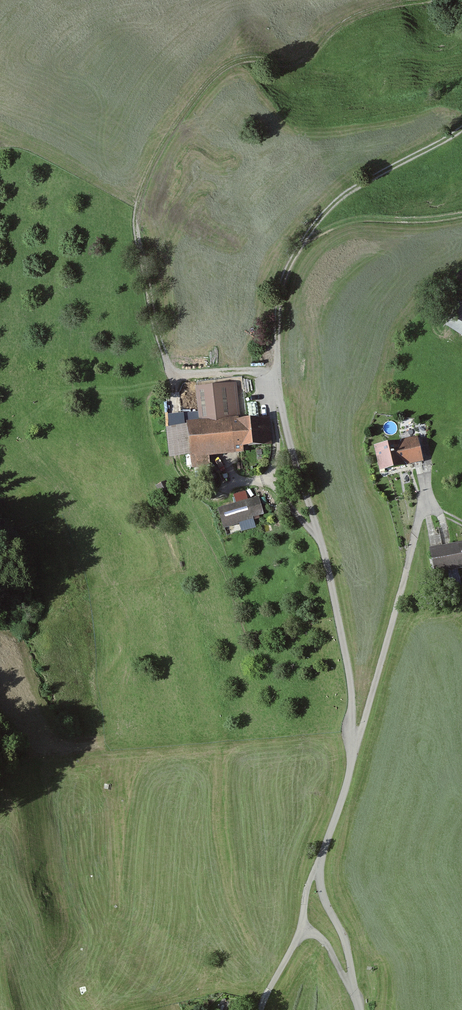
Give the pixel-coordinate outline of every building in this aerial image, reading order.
[(453,300),(439,322),(461,336),(461,306),(453,300)] [(237,384),(193,389),(197,425),(181,426),(182,428),(165,430),(169,460),(185,458),(186,470),(207,468),(206,458),(258,453),(258,447),(272,446),(269,419),(241,422),(237,384)] [(418,438),(372,450),(378,473),(424,462),(418,438)] [(258,499),(216,511),(222,531),(264,519),(258,499)] [(427,551),(432,575),(461,569),(461,543),(427,551)]
